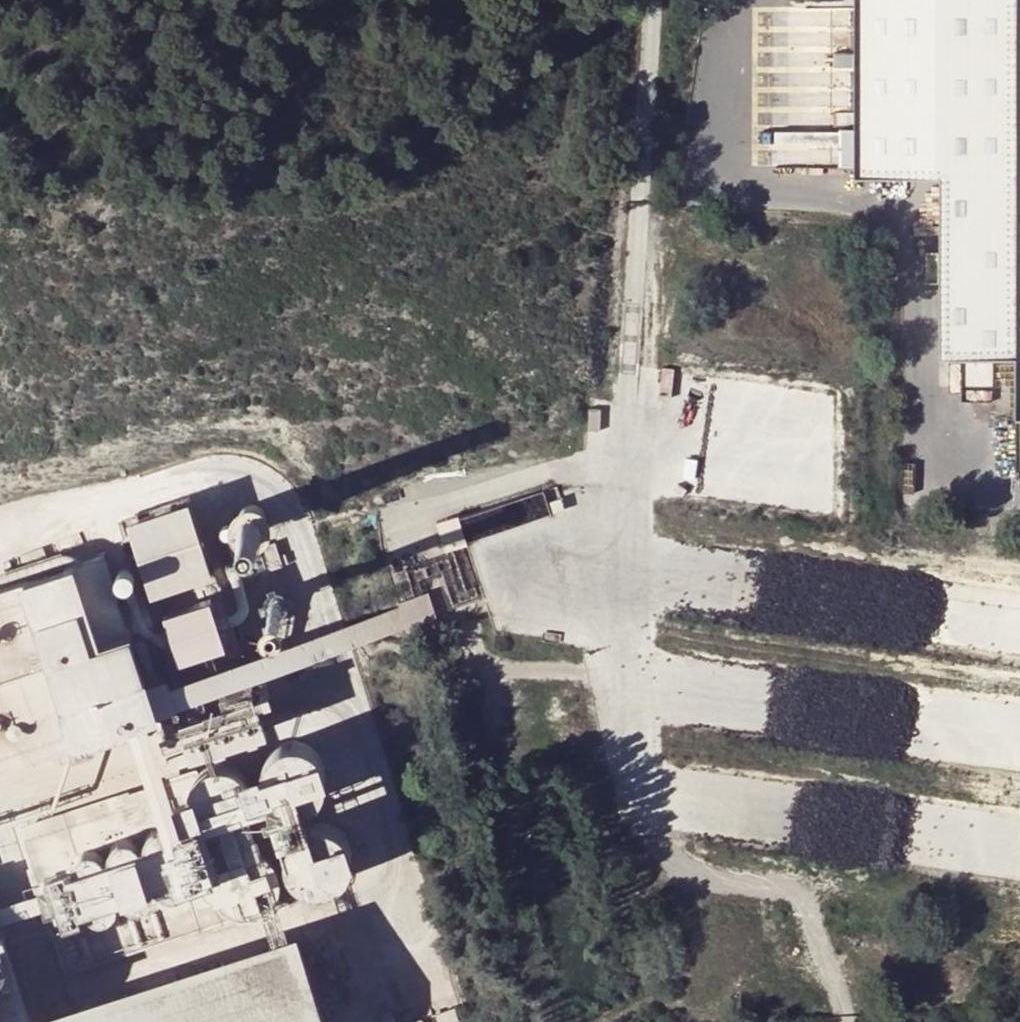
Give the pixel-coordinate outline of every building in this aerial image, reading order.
[(938,358),(1017,359),(1017,370),(1014,417),(1019,417),(1019,0),(857,0),(856,174),(941,174),(938,358)] [(1017,359),(938,358),(937,370),(1017,370),(1017,359)] [(191,503),(129,523),(153,597),(215,576),(191,503)] [(258,548),(264,547),(269,543),(274,537),(276,532),(277,526),(275,517),(273,514),(268,509),(259,505),(250,504),(244,506),(239,510),(236,514),(232,521),(232,533),(236,539),(240,544),(245,547),(251,549),(258,548)] [(0,586),(0,766),(134,723),(162,714),(155,694),(108,553),(79,563),(75,561),(20,579),(0,586)] [(217,582),(156,603),(179,675),(240,655),(217,582)] [(279,627),(286,626),(291,624),(295,620),(299,613),(301,606),(301,605),(300,601),(298,596),(292,587),(284,584),(274,584),(268,586),(261,592),(258,598),(257,607),(259,615),(264,622),(271,626),(279,627)] [(441,629),(428,591),(398,600),(405,619),(410,638),(441,629)] [(272,802),(276,804),(283,807),(290,809),(296,809),(300,808),(305,806),(306,806),(311,803),(316,798),(321,791),(324,783),(324,773),(321,765),(318,760),(314,755),(308,750),(296,746),(287,747),(280,748),(275,751),(268,758),(262,769),(261,775),(262,782),(263,789),(268,797),(272,802)] [(206,774),(200,778),(198,780),(195,783),(194,784),(191,790),(189,796),(188,805),(190,812),(193,820),(202,829),(213,833),(227,833),(237,829),(246,820),(251,809),(251,797),(246,786),(239,778),(230,773),(219,771),(213,772),(206,774)] [(198,780),(200,778),(193,776),(191,772),(23,826),(18,833),(62,972),(67,976),(246,916),(245,916),(234,914),(225,908),(219,902),(215,891),(215,881),(217,873),(221,866),(230,858),(235,855),(242,853),(252,854),(265,860),(274,869),(275,872),(291,866),(290,854),(293,844),(299,836),(307,829),(312,828),(305,806),(300,808),(296,809),(290,809),(283,807),(276,804),(262,827),(246,820),(237,829),(227,833),(213,833),(202,829),(193,820),(190,812),(188,805),(189,796),(191,790),(194,784),(195,783),(198,780)] [(316,826),(312,828),(307,829),(299,836),(293,844),(290,854),(291,866),(291,868),(294,874),(301,882),(308,887),(317,889),(328,889),(336,886),(344,880),(350,871),(353,862),(352,851),(350,844),(345,836),(336,830),(328,827),(316,826)] [(245,916),(246,916),(255,915),(263,912),(270,906),(275,898),(277,890),(277,881),(275,872),(274,869),(265,860),(252,854),(242,853),(235,855),(230,858),(221,866),(217,873),(215,881),(215,891),(219,902),(225,908),(234,914),(245,916)] [(320,995),(300,933),(33,1018),(0,917),(0,1021),(329,1021),(320,995)] [(320,995),(329,1021),(374,1021),(361,983),(320,995)]
